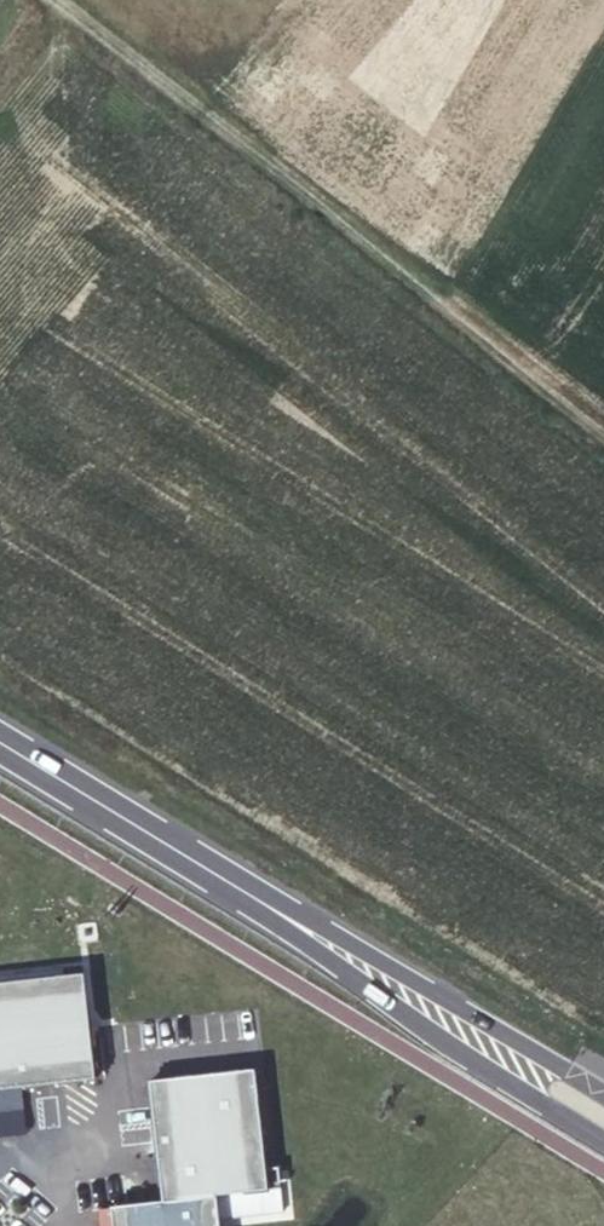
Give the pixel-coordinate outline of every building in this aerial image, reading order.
[(96,1079),(84,974),(0,984),(0,1090),(96,1079)] [(253,1070),(149,1082),(163,1202),(214,1196),(267,1190),(253,1070)] [(214,1196),(163,1202),(112,1207),(114,1225),(218,1225),(214,1196)]
